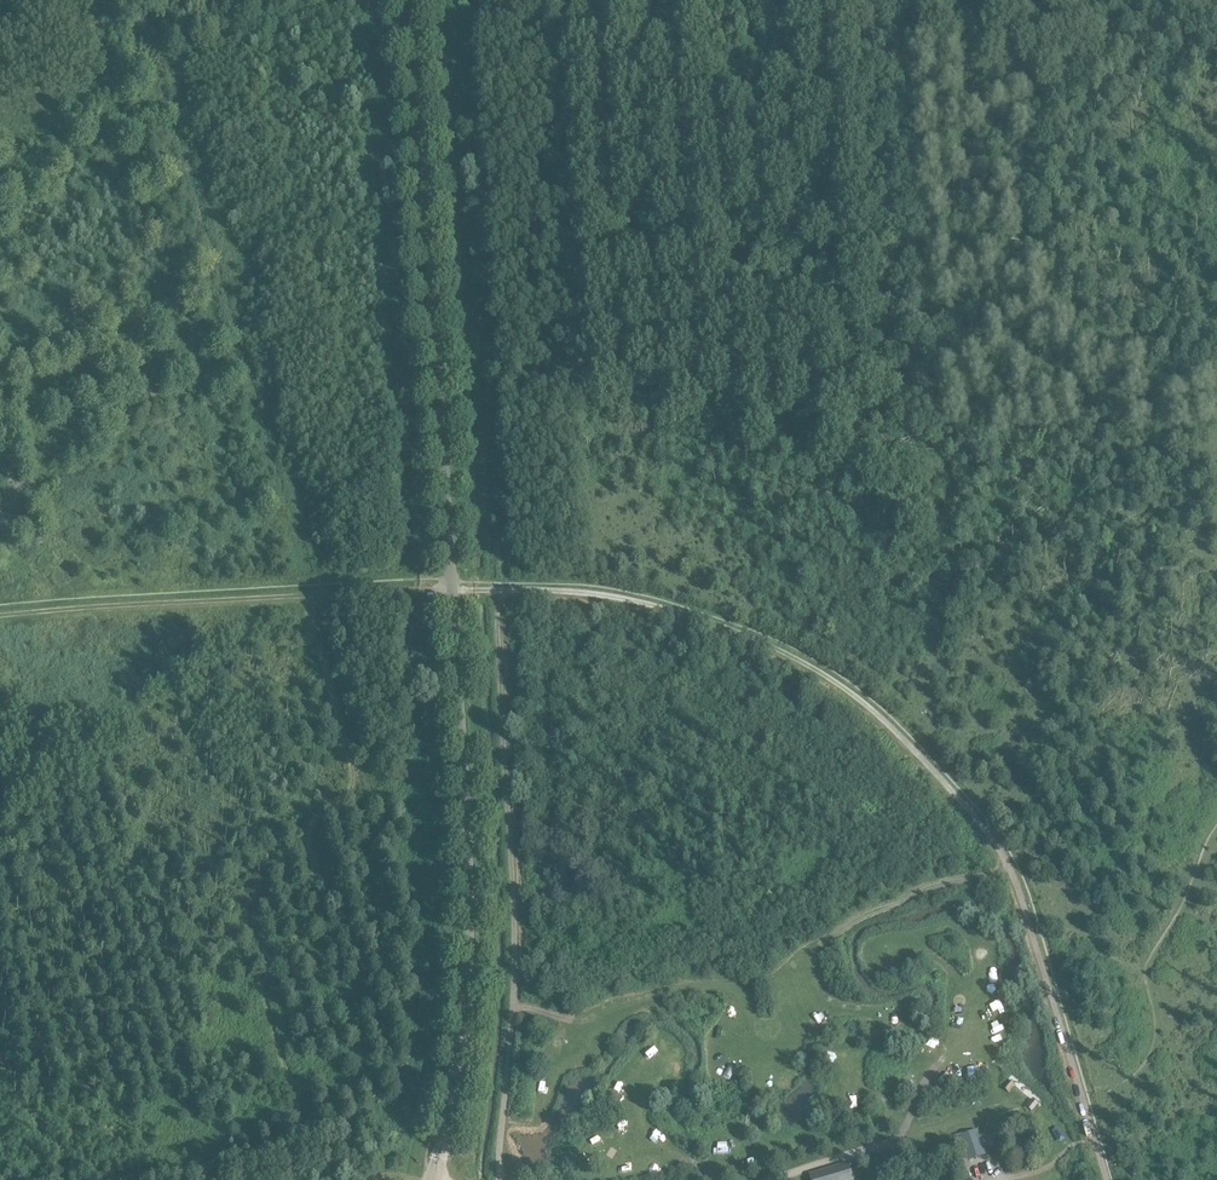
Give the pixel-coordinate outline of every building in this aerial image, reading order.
[(1009,1093),(1015,1086),(1009,1080),(1003,1088),(1009,1093)] [(1039,1104),(1033,1100),(1032,1101),(1026,1108),(1032,1113),(1038,1106),(1039,1104)] [(985,1156),(977,1131),(961,1136),(969,1161),(985,1156)] [(812,1179),(854,1179),(849,1164),(810,1176),(812,1179)]
